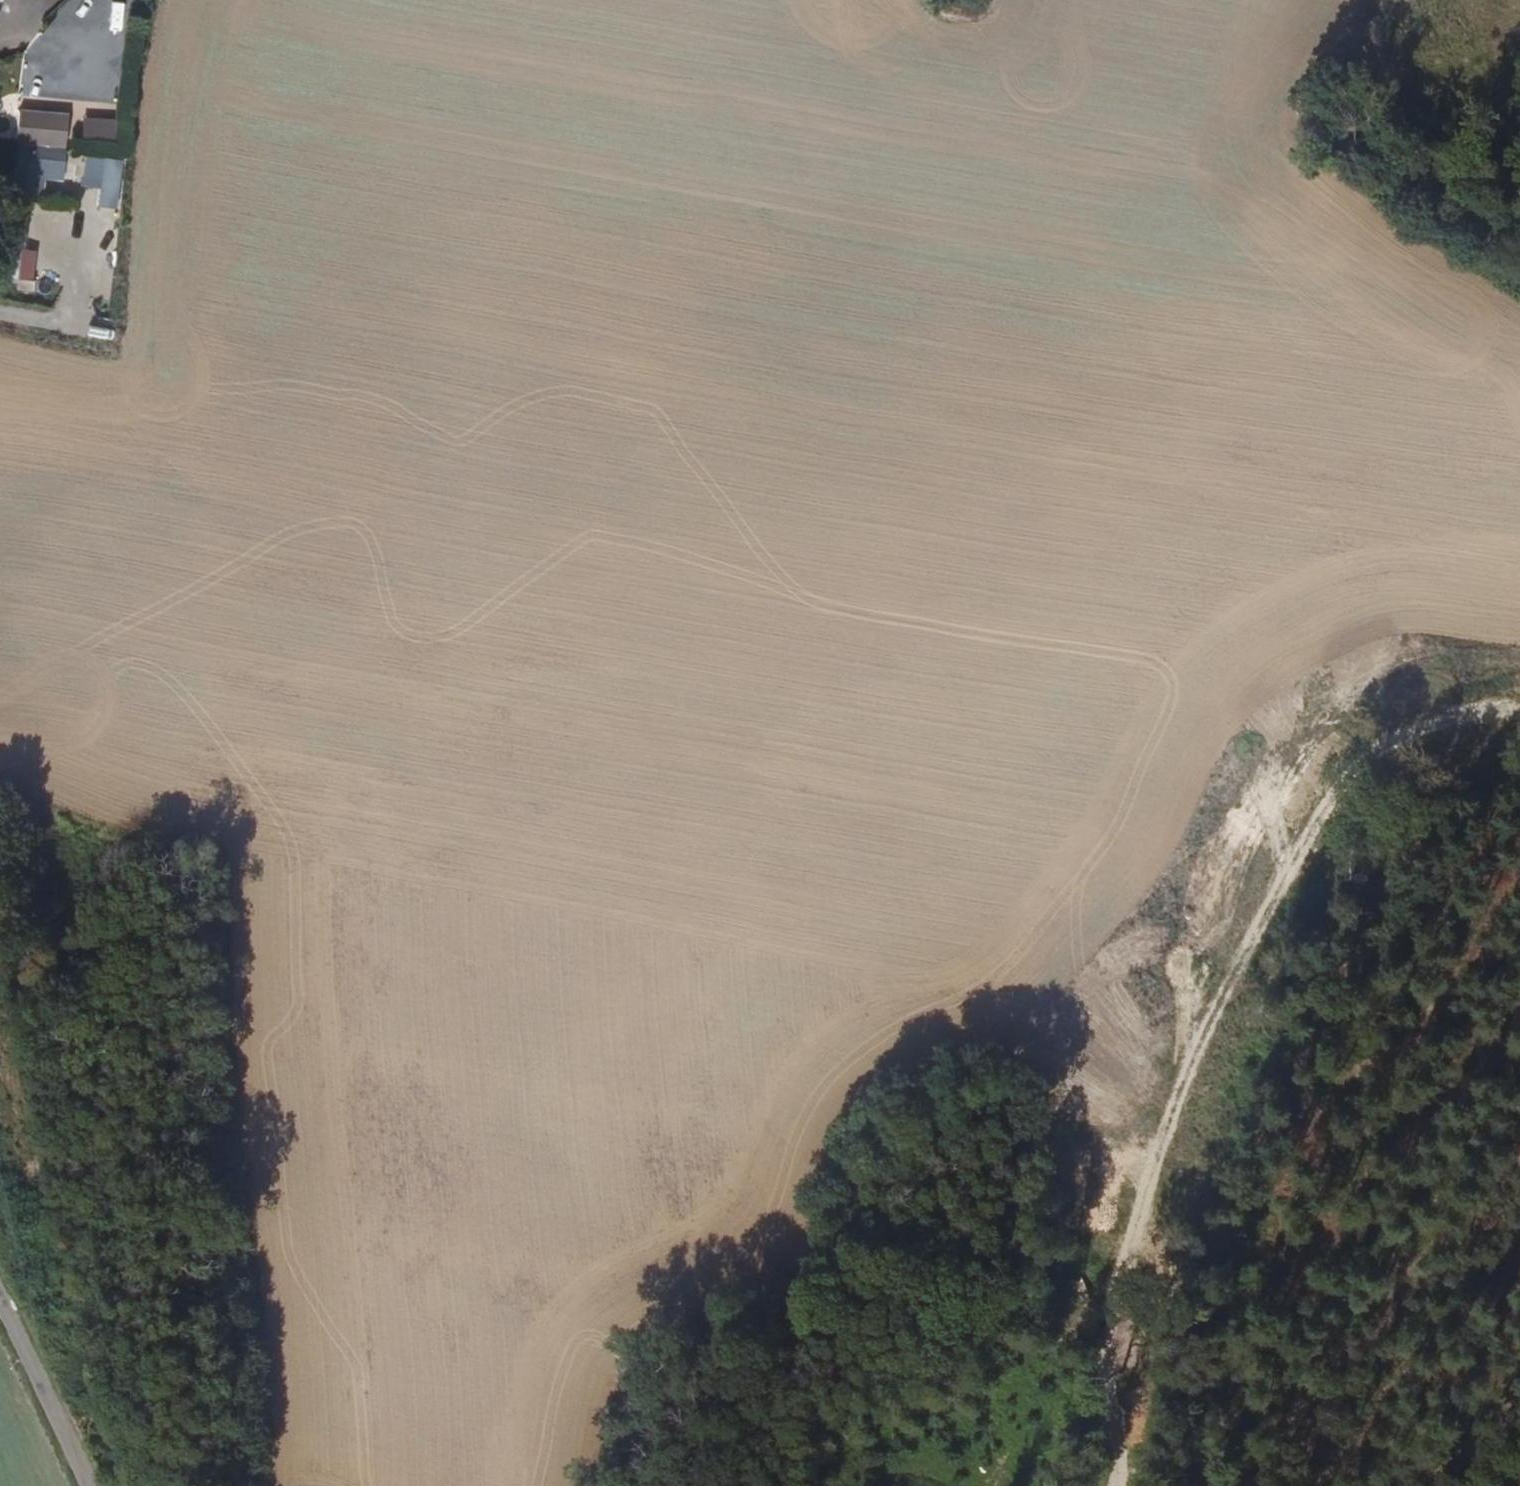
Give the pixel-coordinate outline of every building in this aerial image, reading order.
[(64,149),(67,114),(19,110),(16,144),(64,149)] [(61,182),(64,149),(16,144),(11,194),(44,197),(46,181),(61,182)] [(90,193),(120,195),(121,168),(91,166),(90,193)] [(24,247),(26,208),(11,207),(9,246),(24,247)]
